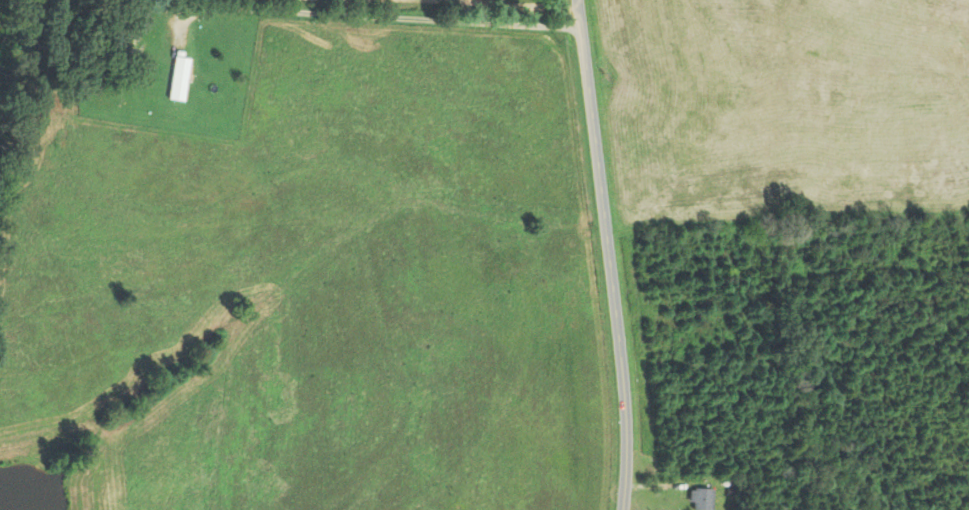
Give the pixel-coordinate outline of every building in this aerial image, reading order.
[(189,59),(174,56),(168,99),(184,102),(189,59)] [(688,489),(688,509),(710,509),(710,490),(688,489)]
